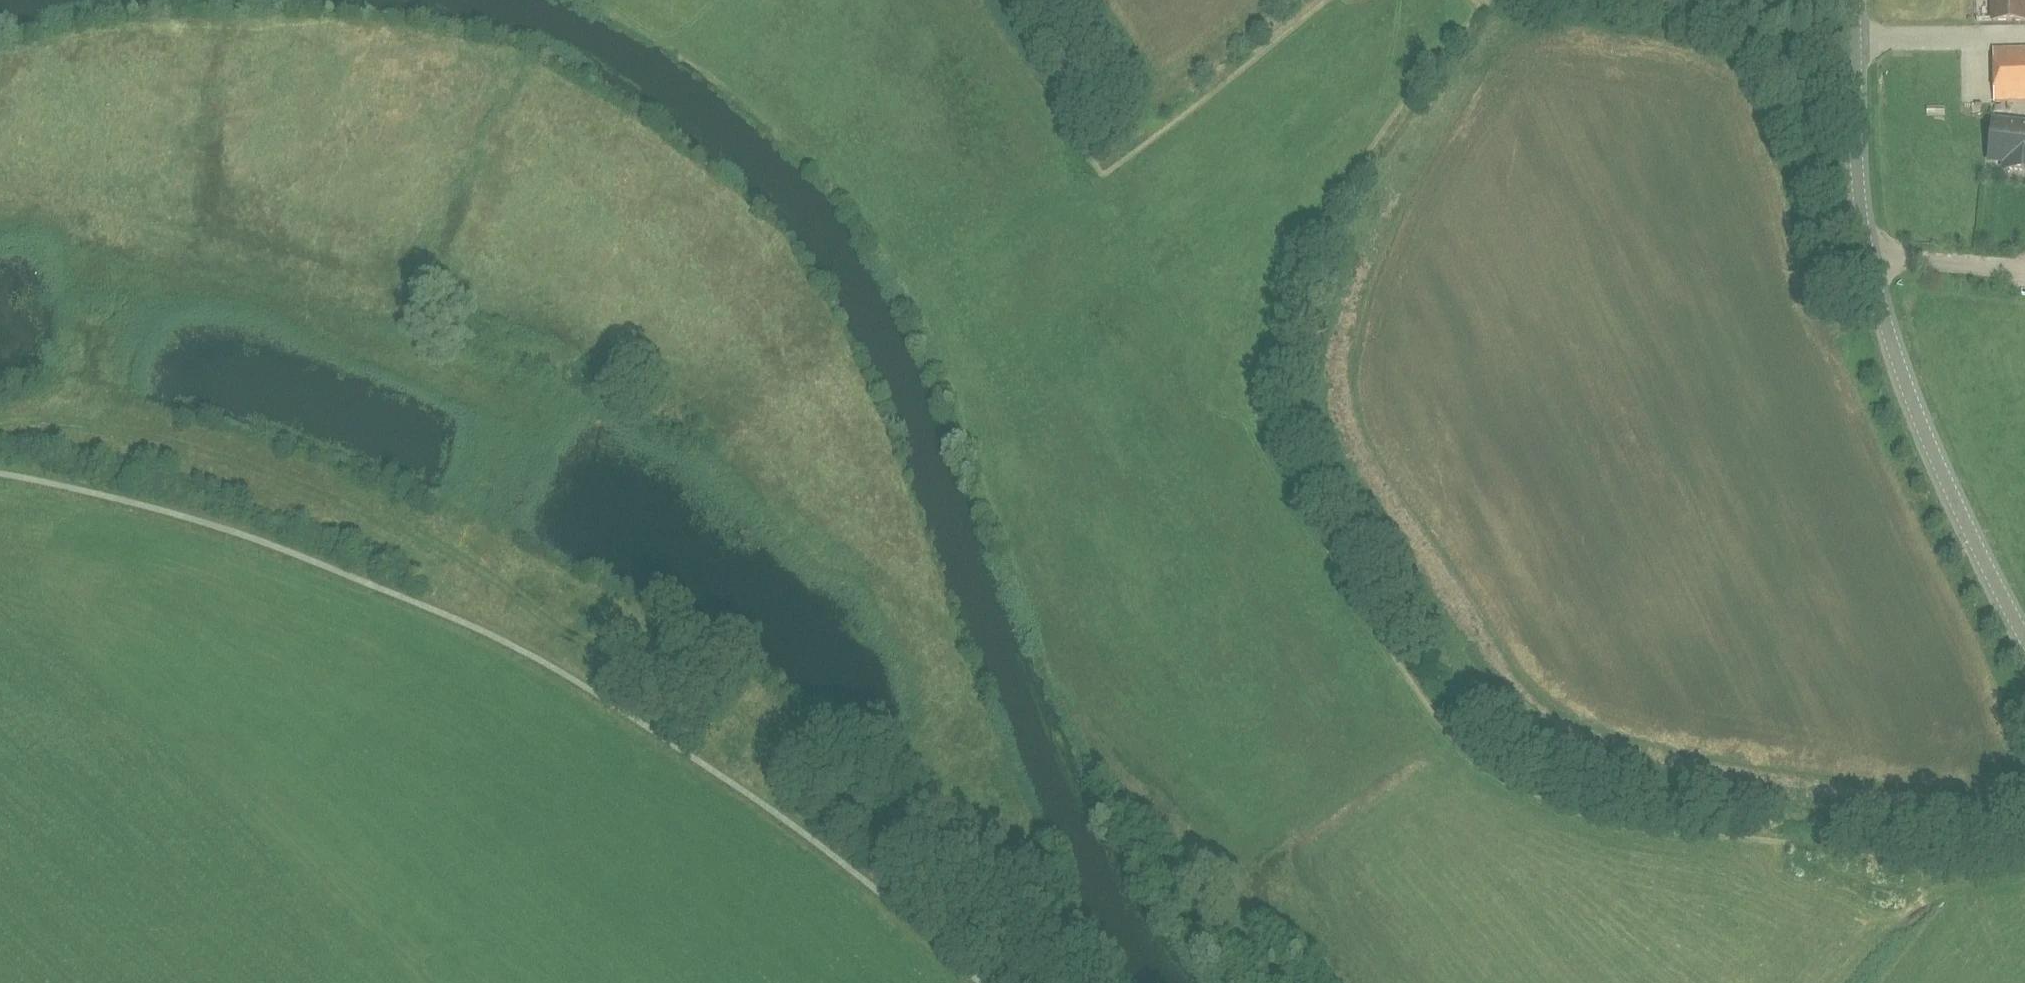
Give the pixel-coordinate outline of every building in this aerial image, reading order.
[(2024,19),(2024,0),(1992,0),(1993,20),(2024,19)] [(2024,99),(2024,46),(1992,48),(1996,101),(2024,99)] [(1994,109),(1989,159),(2007,161),(2006,169),(2024,171),(2024,113),(1994,109)]
